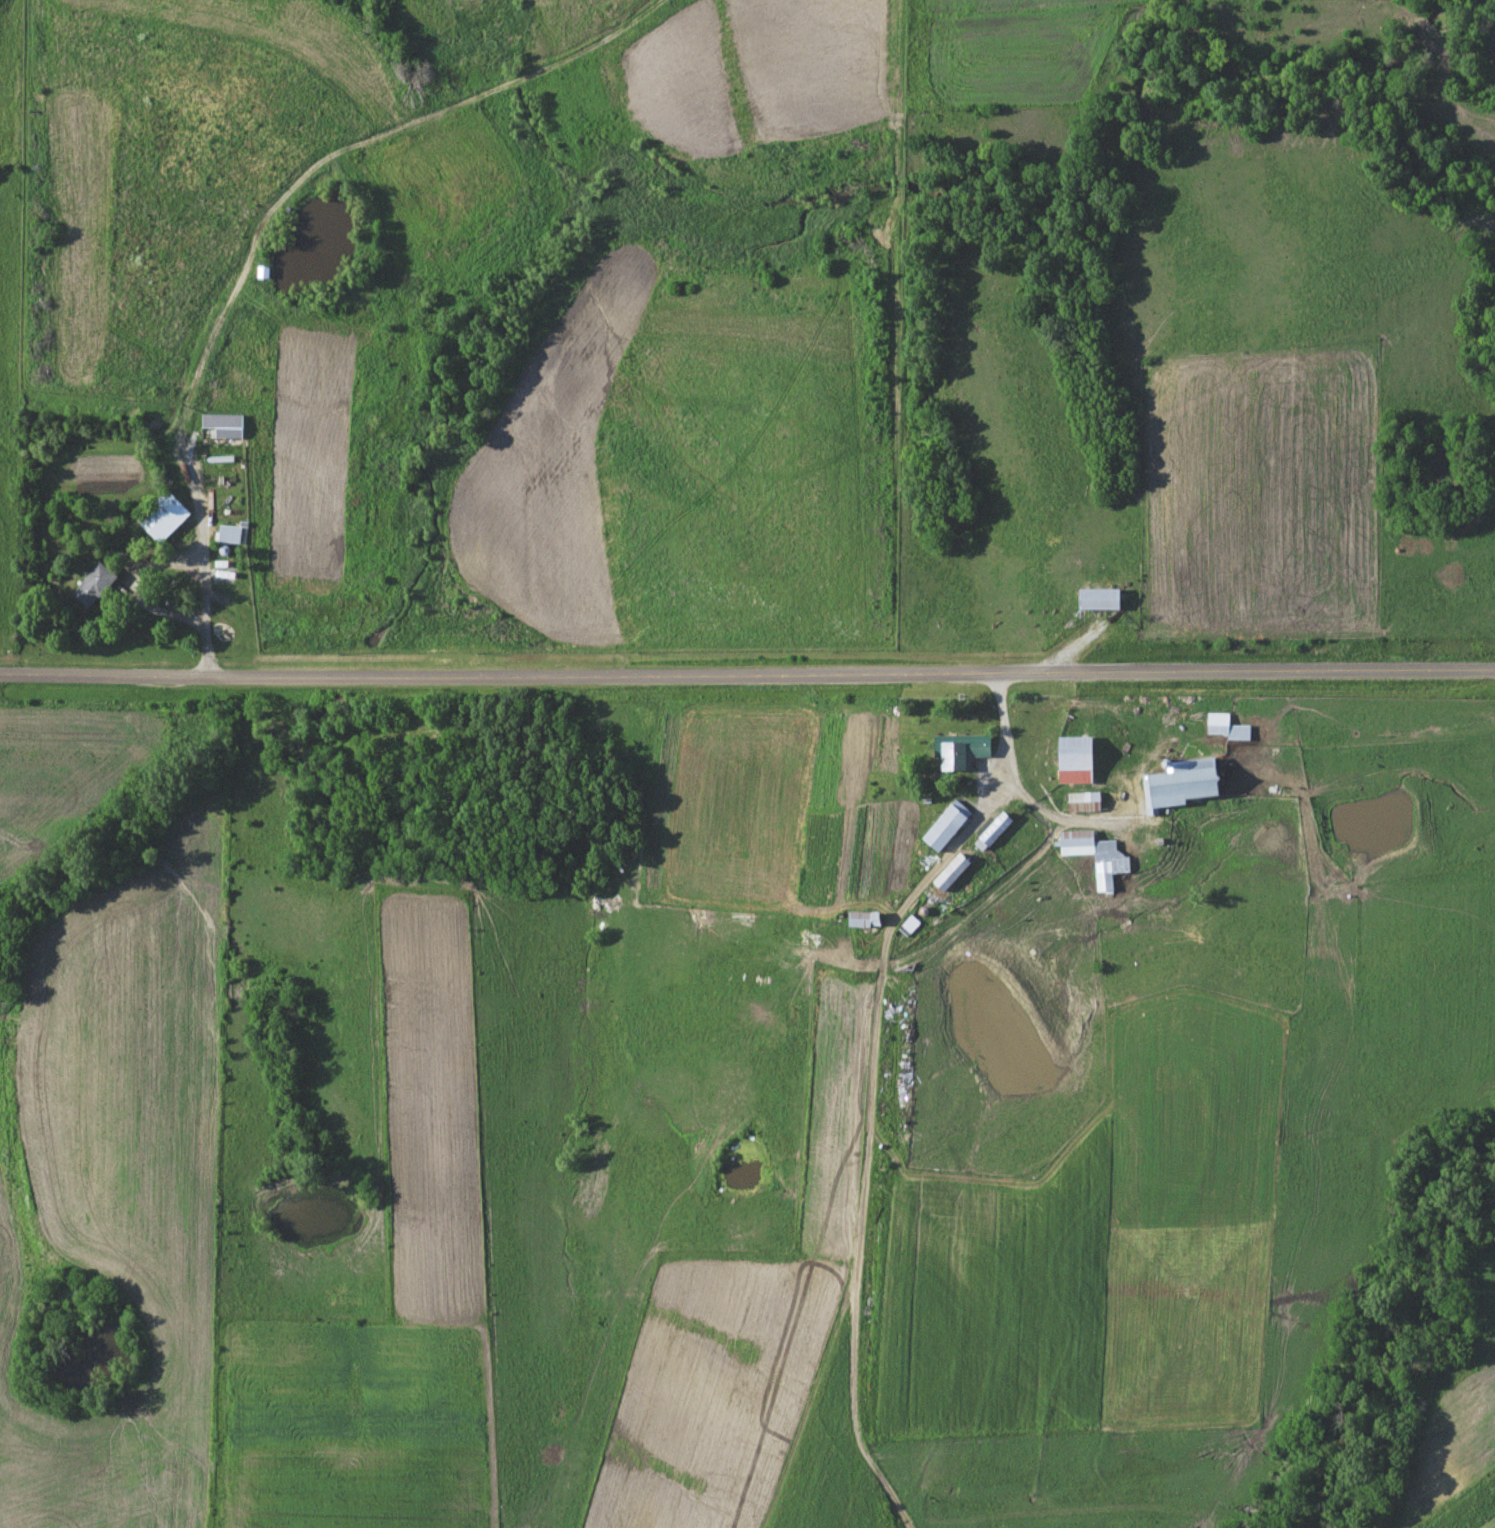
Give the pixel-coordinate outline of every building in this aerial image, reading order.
[(199,430),(241,430),(241,415),(199,415),(199,430)] [(160,545),(190,514),(165,489),(135,520),(160,545)] [(117,578),(98,562),(69,594),(88,611),(117,578)] [(1078,611),(1120,611),(1120,590),(1078,590),(1078,611)] [(991,758),(991,735),(933,735),(933,758),(991,758)] [(1187,804),(1187,798),(1221,795),(1219,767),(1141,773),(1144,808),(1187,804)] [(1066,812),(1100,812),(1099,792),(1066,792),(1066,812)] [(1059,830),(1059,846),(1093,846),(1093,830),(1059,830)] [(876,913),(847,913),(847,927),(876,927),(876,913)]
